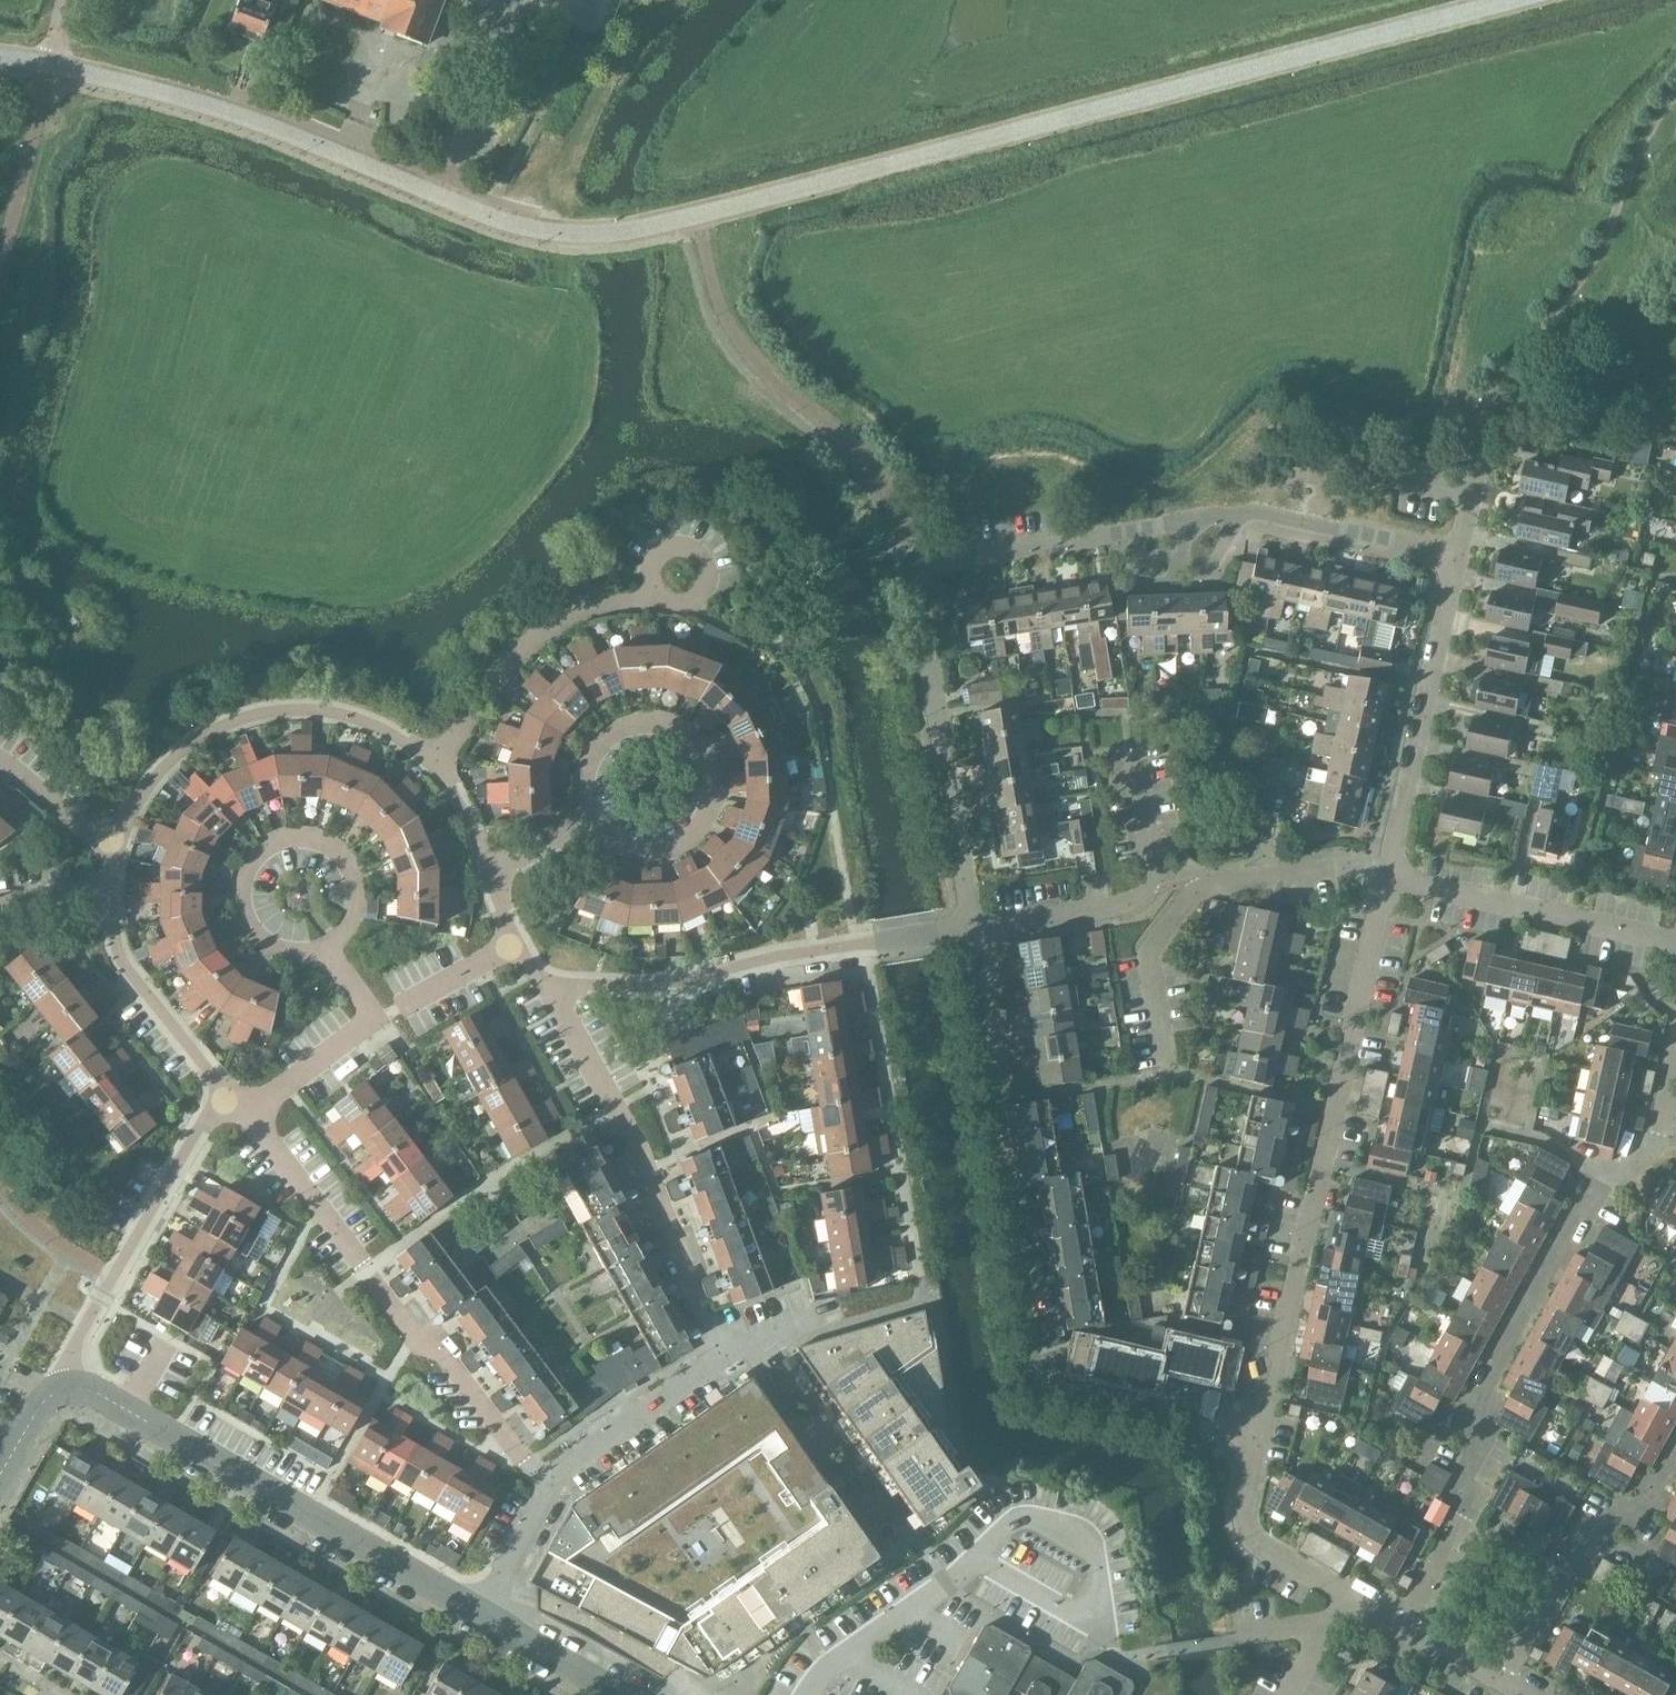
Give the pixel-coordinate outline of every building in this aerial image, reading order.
[(264,5),(251,0),(239,0),(227,31),(261,43),(274,9),(273,8),(277,0),(266,0),(264,5)] [(382,30),(426,46),(442,0),(326,0),(385,21),(382,30)] [(1519,493),(1566,504),(1570,486),(1589,490),(1591,478),(1610,483),(1616,463),(1596,458),(1595,463),(1563,455),(1560,468),(1527,461),(1519,493)] [(1568,505),(1564,522),(1547,518),(1551,501),(1528,496),(1524,513),(1530,514),(1528,521),(1523,520),(1518,521),(1513,527),(1515,534),(1519,537),(1518,539),(1568,550),(1573,528),(1589,532),(1594,511),(1568,505)] [(1235,589),(1248,592),(1250,593),(1261,601),(1258,615),(1268,617),(1281,561),(1265,557),(1267,551),(1258,549),(1254,565),(1241,562),(1235,589)] [(1556,563),(1582,569),(1584,556),(1558,550),(1556,563)] [(1496,580),(1536,589),(1543,560),(1502,551),(1501,554),(1495,553),(1490,575),(1497,576),(1496,580)] [(1643,564),(1654,567),(1657,556),(1645,553),(1643,564)] [(1283,600),(1296,603),(1305,566),(1281,561),(1268,617),(1279,620),(1283,600)] [(1305,626),(1315,628),(1330,565),(1312,561),(1311,567),(1305,566),(1296,603),(1309,606),(1305,626)] [(1330,565),(1315,628),(1326,630),(1330,611),(1343,614),(1352,577),(1345,575),(1347,569),(1330,565)] [(1352,636),(1362,639),(1377,576),(1360,572),(1358,578),(1352,577),(1343,614),(1356,617),(1352,636)] [(1377,576),(1362,639),(1355,669),(1387,676),(1392,654),(1371,649),(1377,622),(1391,625),(1399,626),(1402,624),(1403,620),(1405,611),(1408,612),(1408,610),(1395,608),(1399,588),(1392,586),(1393,579),(1377,576)] [(1106,581),(1080,585),(1090,642),(1100,640),(1097,621),(1111,619),(1106,581)] [(1080,585),(1057,589),(1063,627),(1076,624),(1079,644),(1090,642),(1080,585)] [(1057,589),(1033,593),(1042,650),(1053,648),(1050,629),(1063,627),(1057,589)] [(1493,592),(1487,621),(1529,631),(1536,602),(1493,592)] [(1042,650),(1033,593),(1009,597),(1016,634),(1029,632),(1032,651),(1042,650)] [(1224,594),(1199,595),(1201,653),(1212,653),(1211,633),(1226,633),(1224,594)] [(1561,594),(1556,616),(1599,625),(1604,604),(1561,594)] [(1199,595),(1175,596),(1177,635),(1190,634),(1191,654),(1201,653),(1199,595)] [(1151,597),(1153,655),(1164,655),(1163,635),(1177,635),(1175,596),(1151,597)] [(1016,634),(1009,597),(986,600),(995,657),(1006,656),(1003,636),(1016,634)] [(1153,655),(1151,597),(1126,598),(1127,636),(1142,636),(1143,655),(1153,655)] [(986,600),(961,605),(964,625),(962,626),(959,630),(962,649),(966,652),(983,649),(985,659),(995,657),(986,600)] [(623,690),(643,689),(640,627),(633,627),(631,630),(631,648),(614,649),(623,690)] [(643,689),(662,688),(669,647),(651,647),(650,629),(648,627),(640,627),(643,689)] [(1533,645),(1530,658),(1543,661),(1545,655),(1570,661),(1575,641),(1534,632),(1531,645),(1533,645)] [(662,688),(680,695),(702,637),(695,634),(692,636),(686,653),(669,647),(662,688)] [(1526,674),(1530,658),(1533,645),(1531,645),(1492,636),(1486,665),(1526,674)] [(680,695),(699,702),(721,666),(704,660),(710,642),(709,639),(702,637),(680,695)] [(606,698),(623,690),(614,649),(598,657),(590,640),(586,639),(580,642),(606,698)] [(588,707),(606,698),(580,642),(573,645),(572,648),(580,665),(564,672),(588,707)] [(1311,646),(1308,658),(1319,660),(1322,649),(1311,646)] [(1335,648),(1332,663),(1347,667),(1350,651),(1335,648)] [(1654,664),(1665,667),(1668,655),(1656,653),(1654,664)] [(1665,667),(1675,669),(1675,657),(1668,655),(1665,667)] [(697,721),(702,726),(741,684),(721,666),(699,702),(706,708),(697,718),(697,721)] [(588,707),(564,672),(552,685),(538,673),(534,673),(529,679),(575,721),(588,707)] [(1326,686),(1324,697),(1380,710),(1386,712),(1390,694),(1384,692),(1386,685),(1348,676),(1345,691),(1326,686)] [(1537,690),(1563,695),(1565,682),(1539,677),(1537,690)] [(1477,706),(1517,715),(1528,718),(1532,698),(1530,697),(1532,689),(1483,678),(1482,682),(1475,681),(1471,700),(1478,702),(1477,706)] [(575,721),(529,679),(525,684),(525,688),(538,700),(526,713),(562,735),(575,721)] [(967,686),(970,705),(1002,700),(999,681),(967,686)] [(720,722),(727,728),(761,703),(741,684),(702,726),(708,731),(711,731),(720,722)] [(718,746),(721,752),(773,728),(785,722),(773,697),(761,703),(727,728),(731,737),(720,742),(718,746)] [(1375,733),(1376,726),(1383,728),(1386,712),(1380,710),(1324,697),(1321,707),(1330,709),(1327,722),(1375,733)] [(1118,699),(1101,699),(1101,711),(1119,710),(1118,699)] [(1661,736),(1675,740),(1675,701),(1670,699),(1661,736)] [(978,713),(982,738),(1039,729),(1038,719),(1018,722),(1016,707),(978,713)] [(562,735),(526,713),(520,730),(503,724),(500,725),(497,732),(555,754),(562,735)] [(1630,716),(1627,729),(1641,732),(1644,719),(1630,716)] [(1527,731),(1553,737),(1556,724),(1530,718),(1527,731)] [(1467,748),(1508,757),(1514,728),(1474,719),(1467,748)] [(1316,734),(1313,744),(1370,756),(1376,758),(1380,741),(1373,739),(1375,733),(1327,722),(1324,735),(1316,734)] [(740,754),(744,763),(785,753),(773,728),(721,752),(725,759),(728,760),(740,754)] [(982,738),(986,762),(1024,756),(1023,743),(1041,740),(1039,729),(982,738)] [(555,754),(497,732),(495,739),(496,743),(513,749),(507,766),(549,772),(555,754)] [(291,757),(273,756),(281,798),(300,798),(301,736),(294,736),(291,738),(291,757)] [(309,736),(301,736),(300,798),(320,798),(329,757),(311,757),(311,739),(309,736)] [(1664,776),(1664,775),(1675,778),(1675,740),(1661,736),(1653,773),(1664,776)] [(247,744),(240,747),(263,805),(281,798),(273,756),(257,763),(250,746),(247,744)] [(1330,759),(1327,772),(1364,780),(1370,756),(1313,744),(1311,754),(1330,759)] [(345,764),(329,757),(320,798),(338,806),(362,749),(356,746),(352,747),(345,764)] [(239,770),(222,776),(245,812),(263,805),(240,747),(233,750),(232,753),(239,770)] [(369,752),(362,749),(338,806),(356,813),(379,779),(363,772),(370,755),(369,752)] [(729,776),(729,783),(786,780),(785,753),(744,763),(744,773),(731,773),(729,776)] [(981,769),(984,787),(1047,776),(1045,766),(1026,769),(1024,756),(986,762),(987,768),(981,769)] [(1508,772),(1535,778),(1538,764),(1511,758),(1508,772)] [(1449,788),(1490,797),(1496,768),(1456,759),(1449,788)] [(1538,764),(1535,778),(1530,798),(1543,801),(1541,810),(1554,813),(1564,770),(1538,764)] [(549,772),(507,766),(508,783),(490,784),(487,787),(488,794),(549,792),(549,772)] [(1305,780),(1303,791),(1366,805),(1371,781),(1364,780),(1327,772),(1324,785),(1305,780)] [(1268,773),(1266,783),(1272,784),(1279,786),(1281,776),(1268,773)] [(1656,812),(1675,816),(1675,778),(1664,775),(1664,776),(1656,812)] [(193,776),(188,781),(231,825),(245,812),(222,776),(210,789),(197,776),(193,776)] [(993,803),(994,809),(1032,803),(1030,790),(1049,787),(1047,776),(984,787),(987,804),(993,803)] [(392,792),(379,779),(356,813),(369,827),(414,784),(409,779),(405,779),(392,792)] [(745,792),(745,802),(787,808),(786,780),(729,783),(729,790),(732,793),(745,792)] [(195,803),(182,815),(217,839),(231,825),(188,781),(182,786),(182,790),(195,803)] [(414,784),(369,827),(383,841),(418,818),(405,806),(418,793),(419,789),(414,784)] [(1366,805),(1303,791),(1301,801),(1320,805),(1317,820),(1360,829),(1366,805)] [(549,792),(488,794),(488,801),(491,804),(509,803),(510,821),(550,811),(549,792)] [(0,806),(0,844),(15,832),(1,820),(13,807),(12,803),(7,798),(0,806)] [(1621,810),(1632,812),(1635,801),(1623,798),(1621,810)] [(1500,813),(1526,818),(1529,805),(1503,800),(1500,813)] [(1440,829),(1476,838),(1483,810),(1447,801),(1440,829)] [(1635,801),(1632,812),(1643,815),(1646,803),(1635,801)] [(726,808),(724,815),(778,834),(787,808),(745,802),(742,811),(730,807),(726,808)] [(992,834),(998,833),(1055,824),(1053,813),(1034,816),(1032,803),(994,809),(995,816),(989,817),(992,834)] [(1532,850),(1561,856),(1570,816),(1554,813),(1541,810),(1532,850)] [(1648,847),(1648,848),(1675,854),(1675,855),(1675,816),(1656,812),(1648,847)] [(155,825),(152,832),(209,857),(217,839),(182,815),(175,831),(159,824),(155,825)] [(735,829),(732,838),(768,860),(778,834),(724,815),(722,822),(723,825),(735,829)] [(418,818),(383,841),(390,859),(447,836),(445,829),(441,828),(424,835),(418,818)] [(1055,824),(998,833),(992,834),(994,852),(1001,850),(1002,858),(1015,856),(1018,869),(1019,869),(1019,867),(1038,863),(1041,859),(1037,837),(1057,834),(1055,824)] [(168,850),(161,866),(201,875),(209,857),(152,832),(149,839),(151,842),(168,850)] [(447,836),(390,859),(397,878),(438,870),(432,853),(449,847),(450,843),(447,836)] [(713,837),(708,842),(749,881),(768,860),(732,838),(726,846),(716,837),(713,837)] [(712,860),(706,867),(731,901),(749,881),(708,842),(703,848),(703,851),(712,860)] [(1648,848),(1648,847),(1637,845),(1628,883),(1667,891),(1675,855),(1675,854),(1648,848)] [(688,858),(682,861),(706,913),(731,901),(706,867),(697,871),(692,859),(688,858)] [(573,908),(600,917),(619,864),(612,861),(608,863),(604,875),(595,872),(573,908)] [(679,879),(671,884),(681,924),(706,913),(682,861),(675,864),(674,868),(679,879)] [(600,917),(626,927),(632,885),(623,882),(628,870),(626,867),(619,864),(600,917)] [(139,886),(139,893),(201,894),(201,875),(161,866),(160,884),(142,883),(139,886)] [(632,885),(626,927),(653,925),(651,869),(644,869),(641,872),(642,885),(632,885)] [(658,869),(651,869),(653,925),(681,924),(671,884),(661,884),(661,871),(658,869)] [(397,897),(459,898),(459,890),(456,887),(438,887),(438,870),(397,878),(397,897)] [(160,904),(160,921),(201,914),(201,894),(139,893),(139,901),(142,903),(160,904)] [(459,898),(397,897),(396,917),(438,925),(438,908),(457,908),(459,905),(459,898)] [(1234,930),(1302,946),(1304,938),(1302,935),(1283,931),(1287,917),(1239,906),(1234,930)] [(148,948),(151,955),(208,932),(201,914),(160,921),(166,938),(149,944),(148,948)] [(1523,939),(1535,942),(1537,931),(1526,928),(1523,939)] [(1228,954),(1237,956),(1276,964),(1279,951),(1297,955),(1300,953),(1302,946),(1234,930),(1228,954)] [(174,956),(180,972),(215,950),(208,932),(151,955),(153,961),(157,963),(174,956)] [(1000,965),(1001,972),(1061,962),(1070,961),(1066,936),(1018,944),(1020,959),(1002,962),(1000,965)] [(1558,947),(1570,950),(1572,939),(1561,936),(1558,947)] [(1535,942),(1523,939),(1520,951),(1532,953),(1535,942)] [(1464,978),(1487,984),(1488,984),(1494,956),(1495,957),(1498,945),(1473,940),(1464,978)] [(5,968),(21,987),(68,949),(64,943),(60,942),(45,954),(36,943),(5,968)] [(1436,949),(1442,959),(1452,953),(1446,943),(1436,949)] [(1570,950),(1558,947),(1556,958),(1567,961),(1570,950)] [(21,987),(36,1006),(67,981),(58,970),(72,958),(73,954),(68,949),(21,987)] [(1442,959),(1436,949),(1426,955),(1432,965),(1442,959)] [(179,1002),(185,1007),(229,964),(215,950),(180,972),(193,985),(180,998),(179,1002)] [(1252,984),(1291,993),(1293,985),(1291,982),(1273,978),(1276,964),(1237,956),(1231,980),(1243,983),(1252,985),(1252,984)] [(1509,1001),(1518,962),(1495,957),(1494,956),(1488,984),(1485,995),(1509,1001)] [(1024,978),(1026,992),(1065,986),(1061,962),(1001,972),(1002,979),(1005,981),(1024,978)] [(1532,1006),(1541,967),(1518,962),(1509,1001),(1532,1006)] [(206,999),(219,1012),(242,978),(229,964),(185,1007),(190,1012),(193,1012),(206,999)] [(1590,966),(1587,978),(1588,978),(1582,1005),(1606,1011),(1615,972),(1590,966)] [(1532,1006),(1556,1011),(1565,972),(1541,967),(1532,1006)] [(1565,972),(1556,1011),(1580,1017),(1582,1005),(1588,978),(1587,978),(1565,972)] [(229,1039),(236,1042),(261,986),(242,978),(219,1012),(235,1019),(228,1036),(229,1039)] [(1450,987),(1411,978),(1406,1003),(1445,1011),(1450,987)] [(1649,987),(1658,1001),(1670,993),(1661,979),(1649,987)] [(76,992),(67,981),(36,1006),(51,1024),(98,986),(94,980),(90,980),(76,992)] [(804,1012),(864,1002),(863,995),(860,993),(842,996),(839,982),(800,988),(804,1012)] [(1252,985),(1243,983),(1238,1005),(1247,1007),(1307,1021),(1309,1014),(1306,1010),(1288,1006),(1291,993),(1252,984),(1252,985)] [(1008,1012),(1009,1020),(1069,1009),(1078,1008),(1074,984),(1065,986),(1026,992),(1028,1006),(1010,1009),(1008,1012)] [(51,1024),(65,1043),(66,1043),(97,1018),(88,1007),(103,995),(103,992),(98,986),(51,1024)] [(261,986),(236,1042),(243,1045),(246,1044),(253,1027),(270,1034),(279,993),(261,986)] [(1628,993),(1634,1003),(1644,996),(1638,987),(1628,993)] [(1644,996),(1634,1003),(1640,1012),(1650,1006),(1644,996)] [(804,1012),(808,1036),(847,1029),(845,1016),(863,1013),(865,1010),(864,1002),(804,1012)] [(1456,1013),(1417,1006),(1412,1028),(1451,1037),(1456,1013)] [(1242,1031),(1281,1039),(1284,1026),(1302,1030),(1305,1028),(1307,1021),(1247,1007),(1242,1031)] [(1031,1026),(1034,1040),(1073,1033),(1069,1009),(1009,1020),(1010,1027),(1013,1029),(1031,1026)] [(454,1053),(508,1023),(504,1017),(501,1016),(484,1025),(477,1012),(442,1032),(454,1053)] [(1389,1023),(1401,1026),(1403,1015),(1392,1012),(1389,1023)] [(728,1019),(737,1044),(750,1039),(741,1014),(728,1019)] [(49,1056),(64,1075),(95,1050),(87,1039),(101,1028),(101,1024),(97,1018),(66,1043),(65,1043),(49,1056)] [(715,1023),(725,1048),(737,1044),(728,1019),(715,1023)] [(466,1074),(501,1055),(494,1042),(510,1033),(511,1030),(508,1023),(454,1053),(466,1074)] [(703,1028),(712,1053),(725,1048),(715,1023),(703,1028)] [(1401,1026),(1389,1023),(1387,1034),(1398,1037),(1401,1026)] [(1615,1024),(1609,1048),(1609,1049),(1637,1055),(1636,1055),(1648,1058),(1653,1033),(1615,1024)] [(708,1054),(708,1055),(712,1053),(703,1028),(691,1033),(700,1057),(708,1054)] [(1451,1037),(1412,1028),(1407,1052),(1445,1061),(1451,1037)] [(794,1063),(811,1060),(872,1050),(871,1043),(868,1040),(849,1043),(847,1029),(808,1036),(790,1039),(794,1063)] [(1236,1054),(1296,1068),(1298,1060),(1296,1057),(1278,1053),(1281,1039),(1242,1031),(1236,1054)] [(700,1057),(691,1033),(678,1037),(687,1062),(700,1057)] [(1015,1060),(1017,1067),(1077,1057),(1073,1033),(1034,1040),(1036,1054),(1018,1057),(1015,1060)] [(665,1042),(675,1067),(687,1062),(678,1037),(665,1042)] [(375,1053),(385,1066),(397,1057),(387,1044),(375,1053)] [(1598,1045),(1592,1069),(1631,1078),(1636,1055),(1637,1055),(1609,1049),(1609,1048),(1598,1045)] [(64,1075),(79,1094),(127,1056),(122,1050),(119,1049),(104,1061),(95,1050),(64,1075)] [(811,1060),(815,1083),(855,1077),(853,1063),(871,1060),(873,1057),(872,1050),(811,1060)] [(1407,1052),(1401,1075),(1440,1084),(1445,1061),(1407,1052)] [(675,1067),(668,1069),(695,1141),(735,1127),(708,1055),(708,1054),(700,1057),(687,1062),(675,1067)] [(1296,1068),(1236,1054),(1231,1078),(1270,1087),(1273,1073),(1291,1077),(1295,1075),(1296,1068)] [(477,1095),(531,1065),(527,1059),(524,1058),(507,1067),(501,1055),(466,1074),(477,1095)] [(79,1094),(94,1113),(125,1088),(117,1077),(131,1065),(132,1061),(127,1056),(79,1094)] [(1077,1057),(1017,1067),(1018,1074),(1021,1076),(1039,1073),(1042,1088),(1081,1081),(1077,1057)] [(477,1095),(489,1116),(524,1097),(517,1084),(533,1075),(534,1072),(531,1065),(477,1095)] [(740,1069),(744,1081),(755,1077),(750,1065),(740,1069)] [(1365,1079),(1376,1082),(1379,1070),(1368,1068),(1365,1079)] [(1592,1069),(1587,1093),(1626,1102),(1631,1078),(1592,1069)] [(1643,1081),(1654,1083),(1657,1072),(1645,1069),(1643,1081)] [(1379,1070),(1376,1082),(1388,1084),(1390,1073),(1379,1070)] [(1401,1075),(1396,1099),(1435,1108),(1440,1084),(1401,1075)] [(744,1081),(748,1093),(759,1089),(755,1077),(744,1081)] [(815,1083),(819,1107),(880,1097),(879,1090),(876,1088),(857,1091),(855,1077),(815,1083)] [(380,1101),(365,1081),(333,1106),(342,1117),(327,1129),(327,1132),(330,1138),(380,1101)] [(1640,1092),(1651,1095),(1654,1083),(1643,1081),(1640,1092)] [(94,1113),(109,1131),(157,1093),(152,1087),(149,1087),(134,1099),(125,1088),(94,1113)] [(1208,1087),(1205,1100),(1214,1102),(1217,1089),(1208,1087)] [(157,1093),(109,1131),(125,1151),(156,1126),(147,1114),(161,1102),(162,1099),(157,1093)] [(1081,1095),(1083,1108),(1094,1106),(1092,1093),(1081,1095)] [(1587,1093),(1582,1116),(1621,1125),(1626,1102),(1587,1093)] [(1256,1177),(1259,1178),(1275,1181),(1292,1106),(1251,1096),(1234,1171),(1257,1176),(1256,1177)] [(489,1116),(500,1137),(554,1107),(551,1101),(547,1100),(531,1109),(524,1097),(489,1116)] [(819,1107),(823,1131),(863,1124),(860,1110),(879,1107),(881,1104),(880,1097),(819,1107)] [(1396,1099),(1391,1122),(1430,1131),(1435,1108),(1396,1099)] [(1047,1100),(1005,1107),(1018,1184),(1035,1181),(1037,1181),(1037,1180),(1060,1177),(1059,1176),(1047,1100)] [(1203,1111),(1211,1113),(1214,1102),(1205,1100),(1203,1111)] [(362,1144),(394,1120),(380,1101),(330,1138),(335,1144),(339,1145),(354,1133),(362,1144)] [(1357,1115),(1368,1117),(1371,1106),(1360,1103),(1357,1115)] [(1096,1118),(1094,1106),(1083,1108),(1085,1120),(1096,1118)] [(1371,1106),(1368,1117),(1380,1120),(1382,1108),(1371,1106)] [(554,1107),(500,1137),(512,1159),(547,1139),(540,1127),(557,1118),(558,1114),(554,1107)] [(663,1118),(666,1125),(678,1121),(677,1120),(679,1117),(676,1110),(664,1114),(663,1118)] [(1203,1111),(1200,1123),(1209,1125),(1211,1113),(1203,1111)] [(1621,1125),(1582,1116),(1576,1140),(1603,1146),(1601,1158),(1613,1161),(1621,1125)] [(1632,1128),(1643,1130),(1646,1119),(1635,1116),(1632,1128)] [(1096,1118),(1085,1120),(1087,1132),(1099,1131),(1096,1118)] [(356,1171),(360,1176),(409,1139),(394,1120),(362,1144),(371,1156),(356,1167),(356,1171)] [(666,1125),(668,1133),(672,1134),(681,1131),(678,1121),(666,1125)] [(1391,1122),(1386,1145),(1386,1146),(1413,1152),(1424,1155),(1430,1131),(1391,1122)] [(1209,1125),(1200,1123),(1197,1136),(1206,1138),(1209,1125)] [(823,1131),(827,1154),(888,1144),(886,1137),(883,1135),(865,1138),(863,1124),(823,1131)] [(628,1199),(603,1154),(591,1131),(554,1151),(590,1218),(591,1219),(617,1204),(618,1205),(628,1199)] [(606,1139),(611,1148),(622,1142),(619,1135),(615,1134),(606,1139)] [(738,1140),(743,1151),(753,1148),(748,1136),(738,1140)] [(383,1172),(391,1183),(423,1159),(409,1139),(360,1176),(364,1182),(368,1183),(383,1172)] [(622,1142),(611,1148),(612,1149),(611,1152),(614,1159),(625,1153),(626,1149),(622,1142)] [(1386,1146),(1386,1145),(1374,1142),(1369,1167),(1407,1176),(1413,1152),(1386,1146)] [(888,1144),(827,1154),(831,1179),(871,1172),(868,1158),(887,1155),(889,1151),(888,1144)] [(1518,1180),(1528,1185),(1529,1185),(1553,1198),(1554,1198),(1572,1165),(1537,1146),(1518,1180)] [(719,1147),(680,1162),(707,1233),(746,1219),(719,1147)] [(1177,1159),(1189,1162),(1192,1149),(1180,1147),(1177,1159)] [(743,1151),(747,1164),(758,1160),(753,1148),(743,1151)] [(1103,1156),(1105,1169),(1116,1167),(1114,1155),(1103,1156)] [(385,1209),(389,1215),(438,1178),(423,1159),(391,1183),(400,1194),(385,1205),(385,1209)] [(1189,1162),(1177,1159),(1174,1172),(1186,1174),(1189,1162)] [(1456,1162),(1453,1174),(1465,1177),(1467,1165),(1456,1162)] [(1486,1164),(1469,1195),(1481,1201),(1498,1171),(1486,1164)] [(1116,1167),(1105,1169),(1107,1182),(1118,1180),(1116,1167)] [(1199,1241),(1240,1249),(1256,1181),(1258,1181),(1259,1178),(1256,1177),(1257,1176),(1234,1171),(1215,1167),(1199,1241)] [(1078,1173),(1059,1176),(1060,1177),(1037,1180),(1037,1181),(1035,1181),(1035,1185),(1037,1185),(1049,1256),(1091,1249),(1078,1173)] [(438,1178),(389,1215),(393,1221),(397,1221),(412,1210),(421,1222),(453,1197),(438,1178)] [(1354,1178),(1346,1214),(1346,1215),(1374,1221),(1374,1222),(1384,1224),(1393,1186),(1354,1178)] [(665,1186),(668,1193),(680,1189),(676,1179),(667,1183),(665,1186)] [(1675,1227),(1675,1182),(1671,1179),(1652,1214),(1675,1227)] [(1511,1217),(1545,1237),(1564,1203),(1554,1198),(1553,1198),(1529,1185),(1528,1185),(1511,1217)] [(259,1207),(225,1187),(217,1200),(201,1191),(197,1192),(194,1198),(247,1229),(256,1234),(268,1213),(259,1207)] [(820,1194),(824,1218),(885,1208),(883,1201),(880,1199),(862,1202),(860,1188),(820,1194)] [(671,1200),(674,1202),(686,1198),(683,1191),(680,1190),(680,1189),(668,1193),(671,1200)] [(546,1192),(538,1196),(544,1209),(553,1204),(546,1192)] [(529,1201),(536,1213),(544,1209),(538,1196),(529,1201)] [(761,1200),(765,1212),(776,1208),(772,1196),(761,1200)] [(207,1217),(200,1230),(235,1250),(247,1229),(194,1198),(190,1204),(191,1208),(207,1217)] [(529,1201),(521,1205),(528,1218),(536,1213),(529,1201)] [(580,1224),(593,1247),(617,1292),(654,1270),(618,1205),(617,1204),(591,1219),(590,1218),(580,1224)] [(528,1218),(521,1205),(513,1210),(520,1222),(528,1218)] [(776,1208),(765,1212),(770,1224),(781,1220),(776,1208)] [(824,1218),(828,1242),(867,1236),(865,1222),(884,1219),(886,1216),(885,1208),(824,1218)] [(1335,1211),(1326,1248),(1366,1257),(1374,1222),(1374,1221),(1346,1215),(1346,1214),(1335,1211)] [(1511,1217),(1492,1250),(1527,1269),(1545,1237),(1511,1217)] [(1253,1225),(1254,1228),(1267,1231),(1268,1224),(1266,1220),(1254,1218),(1253,1225)] [(491,1225),(500,1236),(507,1230),(499,1219),(491,1225)] [(773,1291),(746,1219),(707,1233),(733,1305),(773,1291)] [(1639,1219),(1631,1233),(1638,1237),(1646,1223),(1639,1219)] [(561,1220),(553,1224),(560,1237),(568,1232),(561,1220)] [(1022,1227),(1023,1235),(1036,1233),(1036,1232),(1038,1229),(1036,1222),(1024,1224),(1022,1227)] [(545,1229),(552,1241),(560,1237),(553,1224),(545,1229)] [(491,1225),(484,1230),(492,1242),(500,1236),(491,1225)] [(1605,1226),(1587,1259),(1587,1260),(1611,1273),(1611,1274),(1621,1279),(1640,1245),(1605,1226)] [(1254,1228),(1252,1239),(1262,1241),(1265,1239),(1267,1231),(1254,1228)] [(545,1229),(537,1233),(544,1246),(552,1241),(545,1229)] [(174,1233),(170,1240),(223,1270),(235,1250),(200,1230),(193,1242),(177,1232),(174,1233)] [(476,1236),(485,1247),(492,1242),(484,1230),(476,1236)] [(650,1244),(650,1245),(662,1239),(658,1232),(654,1231),(643,1237),(647,1243),(650,1244)] [(476,1294),(475,1293),(429,1232),(396,1258),(443,1320),(452,1312),(476,1294)] [(544,1246),(537,1233),(529,1238),(536,1250),(544,1246)] [(1036,1233),(1023,1235),(1024,1243),(1028,1245),(1038,1243),(1036,1233)] [(485,1247),(476,1236),(469,1242),(477,1253),(485,1247)] [(828,1242),(832,1266),(892,1256),(891,1249),(888,1246),(870,1249),(867,1236),(828,1242)] [(662,1239),(650,1245),(655,1254),(664,1249),(665,1245),(662,1239)] [(223,1270),(170,1240),(166,1246),(167,1250),(183,1259),(176,1271),(211,1291),(220,1296),(232,1276),(223,1270)] [(1240,1249),(1199,1241),(1182,1316),(1223,1325),(1240,1249)] [(511,1250),(519,1262),(527,1256),(518,1245),(511,1250)] [(1326,1248),(1318,1285),(1357,1294),(1366,1257),(1326,1248)] [(1091,1249),(1049,1256),(1062,1332),(1103,1324),(1091,1249)] [(511,1250),(503,1256),(512,1267),(519,1262),(511,1250)] [(1474,1283),(1509,1302),(1527,1269),(1492,1250),(1474,1283)] [(1577,1253),(1558,1287),(1593,1306),(1611,1274),(1611,1273),(1587,1260),(1587,1259),(1577,1253)] [(1399,1265),(1410,1267),(1413,1256),(1401,1254),(1399,1265)] [(496,1262),(504,1273),(512,1267),(503,1256),(496,1262)] [(892,1256),(832,1266),(836,1290),(875,1284),(873,1269),(891,1266),(894,1263),(892,1256)] [(504,1273),(496,1262),(488,1267),(497,1279),(504,1273)] [(1408,1279),(1410,1269),(1410,1267),(1399,1265),(1396,1276),(1408,1279)] [(1243,1277),(1256,1280),(1258,1272),(1256,1269),(1246,1267),(1243,1277)] [(1410,1269),(1408,1279),(1407,1282),(1416,1284),(1419,1271),(1410,1269)] [(654,1270),(617,1292),(647,1345),(655,1358),(668,1351),(678,1346),(687,1340),(691,1338),(654,1270)] [(150,1275),(146,1281),(199,1312),(211,1291),(176,1271),(169,1283),(153,1274),(150,1275)] [(1030,1275),(1031,1285),(1044,1282),(1042,1273),(1030,1275)] [(701,1282),(704,1289),(716,1285),(715,1284),(717,1281),(714,1274),(702,1279),(701,1282)] [(389,1285),(393,1292),(404,1284),(397,1276),(389,1282),(389,1285)] [(1256,1280),(1243,1277),(1240,1279),(1239,1286),(1251,1289),(1254,1287),(1256,1280)] [(159,1301),(152,1313),(196,1339),(208,1317),(199,1312),(146,1281),(142,1288),(143,1291),(159,1301)] [(1044,1282),(1031,1285),(1033,1294),(1048,1292),(1047,1286),(1044,1284),(1044,1282)] [(1456,1315),(1491,1335),(1509,1302),(1474,1283),(1456,1315)] [(404,1284),(393,1292),(398,1298),(402,1298),(412,1291),(408,1285),(404,1285),(404,1284)] [(716,1285),(704,1289),(706,1297),(710,1298),(719,1295),(716,1285)] [(1318,1285),(1310,1321),(1349,1330),(1357,1294),(1318,1285)] [(452,1312),(468,1332),(474,1342),(482,1353),(498,1373),(531,1347),(485,1286),(475,1293),(476,1294),(452,1312)] [(1558,1287),(1540,1319),(1575,1339),(1583,1324),(1595,1331),(1605,1313),(1593,1306),(1558,1287)] [(1126,1295),(1128,1308),(1139,1306),(1137,1293),(1126,1295)] [(1139,1306),(1128,1308),(1130,1320),(1141,1318),(1139,1306)] [(925,1310),(796,1349),(921,1528),(995,1477),(955,1468),(935,1339),(930,1340),(925,1310)] [(1620,1320),(1630,1326),(1635,1316),(1625,1310),(1620,1320)] [(1491,1335),(1456,1315),(1438,1348),(1473,1367),(1491,1335)] [(1167,1316),(1118,1324),(1115,1336),(1148,1344),(1148,1346),(1159,1349),(1167,1316)] [(221,1363),(242,1375),(262,1341),(273,1322),(267,1319),(263,1320),(253,1336),(241,1328),(221,1363)] [(1540,1319),(1522,1352),(1557,1371),(1575,1339),(1540,1319)] [(1640,1319),(1635,1329),(1645,1334),(1650,1324),(1640,1319)] [(1630,1326),(1620,1320),(1614,1331),(1624,1336),(1630,1326)] [(1301,1358),(1313,1361),(1313,1360),(1340,1367),(1341,1366),(1349,1330),(1310,1321),(1301,1358)] [(242,1375),(263,1387),(283,1353),(271,1346),(280,1330),(279,1326),(273,1322),(262,1341),(242,1375)] [(1220,1338),(1232,1340),(1235,1326),(1230,1325),(1229,1329),(1226,1331),(1222,1330),(1220,1338)] [(1235,1326),(1232,1340),(1239,1342),(1242,1340),(1244,1331),(1242,1327),(1235,1326)] [(1359,1338),(1370,1341),(1372,1329),(1361,1327),(1359,1338)] [(1372,1329),(1370,1341),(1381,1343),(1384,1332),(1372,1329)] [(1645,1334),(1635,1329),(1629,1339),(1639,1345),(1645,1334)] [(1041,1345),(1045,1347),(1064,1344),(1062,1336),(1058,1336),(1055,1334),(1055,1330),(1042,1332),(1040,1335),(1041,1345)] [(1163,1356),(1078,1337),(1070,1372),(1156,1392),(1161,1370),(1229,1386),(1237,1351),(1168,1335),(1163,1356)] [(693,1350),(687,1340),(678,1346),(683,1356),(693,1350)] [(263,1387),(284,1399),(315,1346),(306,1343),(305,1344),(295,1360),(283,1353),(263,1387)] [(568,1395),(577,1409),(583,1418),(614,1394),(661,1368),(655,1358),(647,1345),(632,1353),(628,1346),(592,1367),(597,1373),(568,1395)] [(315,1346),(284,1399),(305,1411),(325,1377),(312,1370),(322,1353),(321,1350),(315,1346)] [(678,1346),(668,1351),(673,1361),(683,1356),(678,1346)] [(531,1347),(498,1373),(544,1434),(547,1431),(557,1425),(566,1418),(577,1409),(568,1395),(531,1347)] [(1438,1348),(1420,1380),(1420,1381),(1445,1394),(1445,1395),(1455,1401),(1473,1367),(1438,1348)] [(459,1358),(465,1366),(473,1360),(475,1359),(475,1358),(475,1355),(471,1349),(459,1358)] [(1653,1382),(1675,1395),(1675,1352),(1671,1349),(1653,1382)] [(1514,1391),(1514,1390),(1539,1404),(1539,1403),(1557,1371),(1522,1352),(1504,1385),(1514,1391)] [(473,1360),(465,1366),(471,1375),(482,1367),(475,1359),(473,1360)] [(1313,1360),(1313,1361),(1304,1397),(1343,1406),(1352,1368),(1341,1366),(1340,1367),(1313,1360)] [(325,1377),(305,1411),(325,1423),(356,1370),(350,1366),(346,1367),(337,1384),(325,1377)] [(356,1370),(325,1423),(347,1436),(367,1401),(354,1394),(363,1377),(362,1374),(356,1370)] [(1420,1381),(1420,1380),(1410,1375),(1391,1408),(1426,1428),(1445,1395),(1445,1394),(1420,1381)] [(1589,1376),(1583,1386),(1594,1392),(1599,1381),(1589,1376)] [(572,1504),(529,1584),(555,1598),(546,1616),(546,1615),(545,1616),(641,1668),(651,1650),(690,1671),(705,1679),(711,1675),(877,1559),(807,1459),(751,1378),(733,1391),(584,1495),(572,1504)] [(1635,1415),(1670,1434),(1675,1423),(1675,1395),(1653,1382),(1635,1415)] [(1598,1394),(1609,1400),(1614,1390),(1604,1384),(1598,1394)] [(1594,1392),(1583,1386),(1578,1396),(1588,1402),(1594,1392)] [(489,1398),(495,1406),(505,1398),(499,1390),(489,1398)] [(1514,1390),(1514,1391),(1496,1423),(1530,1443),(1549,1409),(1539,1403),(1539,1404),(1514,1390)] [(1609,1400),(1598,1394),(1593,1404),(1603,1410),(1609,1400)] [(505,1398),(495,1406),(501,1414),(513,1405),(509,1400),(506,1399),(505,1398)] [(1288,1415),(1299,1418),(1300,1418),(1303,1406),(1291,1404),(1288,1415)] [(369,1474),(404,1413),(398,1409),(394,1410),(385,1427),(372,1419),(348,1462),(369,1474)] [(390,1486),(394,1478),(414,1444),(402,1437),(411,1420),(410,1417),(404,1413),(369,1474),(390,1486)] [(1605,1440),(1607,1441),(1617,1447),(1642,1461),(1641,1461),(1651,1467),(1670,1434),(1635,1415),(1626,1430),(1615,1424),(1605,1440)] [(572,1426),(566,1418),(557,1425),(563,1433),(572,1426)] [(563,1433),(557,1425),(547,1431),(554,1440),(563,1433)] [(394,1478),(415,1490),(445,1437),(439,1433),(436,1434),(426,1451),(414,1444),(394,1478)] [(415,1490),(436,1502),(456,1468),(443,1460),(453,1444),(452,1441),(445,1437),(415,1490)] [(1617,1447),(1607,1441),(1589,1475),(1623,1494),(1641,1461),(1642,1461),(1617,1447)] [(51,1490),(74,1504),(97,1465),(73,1451),(51,1490)] [(436,1502),(456,1514),(487,1461),(481,1457),(477,1458),(468,1474),(456,1468),(436,1502)] [(487,1461),(456,1514),(452,1522),(473,1534),(498,1492),(485,1484),(494,1468),(493,1464),(487,1461)] [(1431,1462),(1425,1473),(1446,1485),(1452,1474),(1431,1462)] [(74,1504),(98,1517),(120,1478),(97,1465),(74,1504)] [(1491,1505),(1524,1523),(1543,1488),(1510,1470),(1491,1505)] [(1290,1519),(1296,1509),(1295,1509),(1309,1484),(1308,1484),(1287,1472),(1268,1507),(1290,1519)] [(1446,1485),(1425,1473),(1419,1484),(1440,1496),(1446,1485)] [(1296,1509),(1316,1521),(1335,1486),(1313,1474),(1308,1484),(1309,1484),(1295,1509),(1296,1509)] [(1342,1474),(1335,1486),(1316,1521),(1337,1532),(1356,1497),(1363,1486),(1342,1474)] [(120,1478),(98,1517),(121,1531),(144,1492),(120,1478)] [(1543,1488),(1524,1523),(1557,1541),(1576,1507),(1543,1488)] [(121,1531),(145,1544),(167,1505),(144,1492),(121,1531)] [(1675,1523),(1675,1522),(1675,1523),(1675,1496),(1664,1517),(1675,1523)] [(1337,1532),(1358,1544),(1377,1509),(1356,1497),(1337,1532)] [(145,1544),(169,1558),(191,1519),(167,1505),(145,1544)] [(1358,1544),(1378,1555),(1379,1555),(1392,1531),(1393,1531),(1399,1521),(1377,1509),(1358,1544)] [(169,1558),(193,1572),(215,1533),(191,1519),(169,1558)] [(1675,1523),(1657,1555),(1675,1566),(1675,1523),(1675,1522),(1675,1523)] [(34,1535),(51,1545),(56,1536),(39,1526),(34,1535)] [(1305,1541),(1315,1547),(1321,1537),(1310,1531),(1305,1541)] [(1379,1555),(1378,1555),(1373,1565),(1395,1577),(1414,1543),(1393,1531),(1392,1531),(1379,1555)] [(56,1536),(51,1545),(74,1558),(79,1550),(56,1536)] [(257,1552),(234,1538),(211,1577),(235,1591),(257,1552)] [(26,1550),(43,1559),(48,1550),(31,1541),(26,1550)] [(437,1548),(426,1541),(421,1550),(432,1557),(437,1548)] [(1315,1547),(1305,1541),(1299,1551),(1309,1557),(1315,1547)] [(1336,1558),(1347,1564),(1352,1554),(1342,1548),(1336,1558)] [(43,1559),(66,1573),(71,1564),(48,1550),(43,1559)] [(79,1550),(74,1558),(98,1572),(103,1563),(79,1550)] [(281,1565),(257,1552),(235,1591),(258,1604),(281,1565)] [(1347,1564),(1336,1558),(1331,1569),(1341,1574),(1347,1564)] [(1625,1570),(1603,1558),(1597,1569),(1619,1581),(1625,1570)] [(103,1563),(98,1572),(121,1586),(127,1576),(103,1563)] [(66,1573),(90,1586),(95,1577),(71,1564),(66,1573)] [(304,1579),(281,1565),(258,1604),(282,1618),(304,1579)] [(1619,1581),(1597,1569),(1591,1579),(1613,1591),(1619,1581)] [(1398,1584),(1408,1590),(1414,1580),(1404,1574),(1398,1584)] [(127,1576),(121,1586),(145,1599),(150,1590),(127,1576)] [(90,1586),(113,1600),(118,1591),(95,1577),(90,1586)] [(282,1618),(305,1631),(328,1592),(304,1579),(282,1618)] [(22,1596),(0,1584),(0,1634),(22,1596)] [(150,1590),(145,1599),(162,1609),(167,1600),(150,1590)] [(113,1600),(137,1613),(142,1604),(118,1591),(113,1600)] [(305,1631),(329,1645),(351,1606),(328,1592),(305,1631)] [(23,1649),(45,1609),(22,1596),(0,1634),(0,1636),(23,1649)] [(137,1613),(153,1623),(159,1614),(142,1604),(137,1613)] [(329,1645),(352,1658),(375,1619),(351,1606),(329,1645)] [(23,1649),(46,1662),(69,1623),(45,1609),(23,1649)] [(192,1626),(209,1636),(214,1627),(197,1617),(192,1626)] [(352,1658),(376,1672),(398,1633),(375,1619),(352,1658)] [(92,1636),(69,1623),(46,1662),(70,1676),(92,1636)] [(1011,1688),(1011,1687),(1030,1653),(1028,1646),(991,1625),(983,1627),(948,1688),(950,1694),(1007,1694),(1011,1688)] [(209,1636),(233,1649),(238,1640),(214,1627),(209,1636)] [(1569,1674),(1574,1664),(1574,1663),(1587,1639),(1587,1638),(1566,1627),(1546,1661),(1569,1674)] [(1574,1664),(1595,1675),(1614,1640),(1592,1628),(1587,1638),(1587,1639),(1574,1663),(1574,1664)] [(398,1633),(376,1672),(400,1686),(423,1647),(398,1633)] [(116,1650),(92,1636),(70,1676),(93,1689),(116,1650)] [(197,1648),(261,1685),(266,1676),(202,1638),(197,1648)] [(233,1649),(256,1663),(261,1654),(238,1640),(233,1649)] [(1595,1675),(1616,1687),(1635,1652),(1614,1640),(1595,1675)] [(1535,1646),(1529,1657),(1539,1663),(1545,1652),(1535,1646)] [(93,1689),(103,1694),(122,1694),(124,1692),(129,1694),(137,1694),(157,1662),(145,1655),(139,1664),(116,1650),(93,1689)] [(1635,1652),(1616,1687),(1631,1694),(1638,1694),(1656,1663),(1635,1652)] [(1024,1694),(1068,1694),(1076,1680),(1030,1654),(1030,1653),(1011,1687),(1011,1688),(1024,1694)] [(256,1663),(280,1676),(285,1668),(261,1654),(256,1663)] [(1068,1694),(1130,1694),(1133,1689),(1131,1681),(1094,1660),(1086,1662),(1076,1680),(1068,1694)] [(1375,1675),(1400,1689),(1407,1677),(1382,1663),(1375,1675)] [(1638,1694),(1666,1694),(1671,1685),(1672,1685),(1675,1678),(1675,1674),(1656,1663),(1638,1694)] [(468,1678),(443,1664),(425,1694),(458,1694),(468,1678)] [(280,1676),(304,1690),(309,1681),(285,1668),(280,1676)] [(1355,1693),(1359,1694),(1397,1694),(1400,1689),(1375,1675),(1367,1670),(1355,1693)] [(196,1689),(172,1675),(160,1694),(192,1694),(196,1689)] [(279,1694),(287,1694),(290,1690),(266,1676),(261,1685),(279,1694)] [(493,1692),(468,1678),(458,1694),(491,1694),(493,1692)] [(312,1694),(332,1694),(309,1681),(304,1690),(312,1694)] [(1599,1691),(1589,1685),(1584,1694),(1597,1694),(1599,1691)] [(1672,1685),(1671,1685),(1666,1694),(1675,1694),(1675,1688),(1672,1685)]
